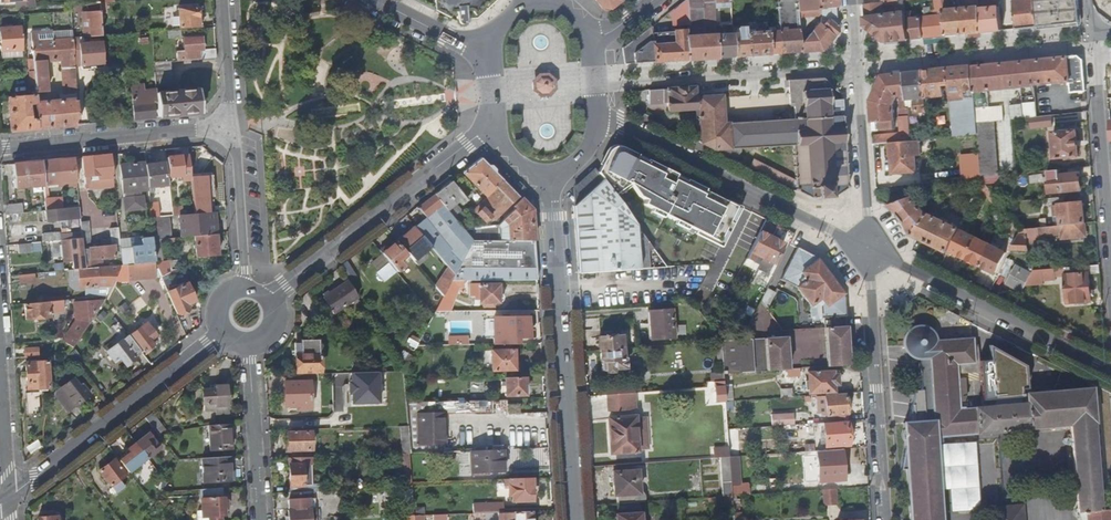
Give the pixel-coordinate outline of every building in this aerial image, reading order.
[(455,12),(432,0),(410,0),(450,21),(454,15),(457,14),(458,14),(459,23),(460,25),(463,26),(465,26),(467,25),(468,23),(469,21),(468,14),(471,13),(476,19),(493,0),(480,0),(455,12)] [(480,0),(432,0),(455,12),(480,0)] [(668,12),(675,19),(676,26),(689,25),(687,0),(683,0),(668,12)] [(713,0),(687,0),(689,25),(689,32),(703,31),(704,37),(690,38),(691,59),(717,57),(715,36),(715,23),(714,9),(713,0)] [(730,0),(713,0),(714,9),(724,9),(731,8),(730,0)] [(759,13),(767,12),(766,0),(758,0),(759,13)] [(782,30),(768,32),(770,54),(801,52),(800,45),(798,18),(798,11),(797,0),(780,0),(782,30)] [(798,11),(818,9),(817,0),(797,0),(798,11)] [(836,7),(835,0),(817,0),(818,9),(819,9),(827,8),(836,7)] [(913,39),(929,38),(947,36),(941,0),(934,1),(936,11),(931,12),(932,16),(915,18),(914,11),(907,12),(910,31),(912,31),(913,39)] [(966,8),(954,9),(953,0),(941,0),(947,36),(961,34),(982,32),(978,1),(978,0),(965,0),(966,8)] [(982,32),(988,32),(1002,30),(999,7),(992,8),(991,0),(987,0),(978,1),(982,32)] [(1014,29),(1026,28),(1023,0),(1012,2),(1014,29)] [(1037,27),(1034,0),(1023,0),(1026,28),(1037,27)] [(1037,27),(1079,23),(1077,0),(1034,0),(1037,27)] [(99,3),(89,3),(90,12),(87,12),(87,21),(91,21),(92,37),(100,37),(99,3)] [(896,41),(908,40),(904,12),(884,15),(882,6),(882,3),(879,3),(863,6),(865,25),(872,31),(884,42),(896,41)] [(202,27),(202,18),(199,18),(198,6),(184,6),(185,28),(202,27)] [(837,20),(836,7),(827,8),(827,16),(831,16),(821,26),(833,36),(838,32),(837,20)] [(819,9),(820,16),(798,18),(800,45),(819,24),(821,26),(831,16),(827,16),(827,8),(819,9)] [(725,22),(724,9),(714,9),(715,23),(725,22)] [(798,18),(820,16),(819,9),(818,9),(798,11),(798,18)] [(801,52),(821,51),(833,36),(821,26),(819,24),(800,45),(801,52)] [(653,34),(651,25),(622,47),(625,64),(647,62),(687,60),(686,38),(685,31),(653,34)] [(21,28),(0,29),(2,58),(22,57),(21,28)] [(734,56),(770,54),(768,32),(745,34),(744,28),(732,29),(732,35),(734,56)] [(732,35),(715,36),(717,57),(734,56),(732,35)] [(180,53),(180,61),(216,59),(215,47),(202,47),(201,36),(184,37),(184,53),(180,53)] [(79,38),(72,39),(73,58),(79,57),(80,61),(90,61),(90,57),(93,57),(94,60),(102,60),(101,44),(96,44),(96,42),(91,42),(91,45),(79,45),(79,38)] [(34,75),(35,85),(35,91),(46,91),(44,60),(69,59),(73,58),(72,39),(31,42),(34,75)] [(1032,61),(1034,85),(1070,82),(1071,94),(1086,93),(1083,61),(1077,56),(1032,61)] [(1034,85),(1032,61),(1001,64),(971,67),(972,91),(1034,85)] [(170,86),(169,62),(154,62),(156,87),(170,86)] [(76,93),(74,67),(70,68),(61,68),(63,93),(76,93)] [(973,99),(972,91),(971,67),(961,68),(931,72),(923,73),(924,98),(944,96),(943,86),(949,85),(951,101),(973,99)] [(547,71),(536,72),(531,79),(531,89),(538,95),(548,95),(555,88),(554,78),(547,71)] [(925,113),(924,98),(923,73),(903,75),(904,100),(912,100),(913,111),(916,113),(925,113)] [(879,121),(880,130),(894,128),(893,105),(896,98),(900,98),(901,109),(899,109),(901,138),(898,138),(897,135),(873,137),(873,144),(890,143),(909,141),(908,108),(904,108),(904,100),(903,75),(883,77),(870,100),(872,121),(879,121)] [(827,124),(844,124),(842,99),(832,100),(832,103),(829,102),(829,83),(823,79),(807,80),(789,81),(790,103),(793,103),(794,118),(723,122),(722,96),(699,97),(699,87),(694,88),(667,90),(668,111),(695,110),(695,116),(697,142),(728,158),(728,146),(739,146),(791,142),(790,128),(799,127),(797,89),(824,88),(827,124)] [(793,180),(794,190),(811,199),(833,199),(848,190),(848,186),(844,124),(827,124),(824,88),(797,89),(799,127),(790,128),(791,142),(793,180)] [(156,93),(156,98),(157,117),(196,114),(199,113),(201,113),(199,90),(156,93)] [(663,90),(649,91),(650,104),(664,103),(663,90)] [(76,93),(63,93),(59,94),(60,101),(76,100),(76,93)] [(139,94),(130,95),(132,119),(154,118),(153,105),(139,105),(139,94)] [(38,128),(36,100),(35,95),(8,96),(10,130),(38,128)] [(39,100),(36,100),(38,128),(49,127),(47,102),(40,102),(39,100)] [(76,100),(60,101),(58,101),(59,126),(78,124),(76,100)] [(58,101),(47,102),(49,127),(59,126),(58,101)] [(1011,119),(1023,118),(1022,105),(1010,106),(1011,119)] [(974,122),(991,121),(1001,120),(1000,106),(973,108),(974,122)] [(1051,116),(1028,118),(1029,128),(1052,126),(1051,116)] [(956,136),(964,136),(962,121),(954,122),(956,136)] [(980,178),(996,176),(991,121),(974,122),(975,134),(978,178),(980,178)] [(1076,131),(1054,132),(1056,158),(1078,156),(1076,131)] [(921,155),(919,140),(909,141),(890,143),(891,158),(893,158),(894,175),(917,173),(916,164),(914,164),(913,156),(921,155)] [(739,153),(739,146),(728,146),(728,158),(735,161),(739,153)] [(90,180),(113,178),(111,154),(82,156),(85,184),(90,183),(90,180)] [(191,181),(191,177),(189,166),(180,166),(180,156),(166,157),(169,175),(182,174),(182,181),(191,181)] [(56,159),(58,183),(61,182),(76,181),(74,157),(56,159)] [(759,173),(763,165),(747,157),(743,165),(759,173)] [(41,160),(43,184),(46,184),(58,183),(56,159),(41,160)] [(462,173),(487,197),(496,188),(494,186),(501,180),(480,159),(462,173)] [(14,186),(43,184),(41,160),(13,163),(14,186)] [(147,186),(145,164),(145,162),(119,164),(122,192),(148,190),(147,186)] [(145,164),(147,186),(165,185),(163,163),(145,164)] [(759,173),(794,190),(793,180),(779,173),(774,170),(763,165),(759,173)] [(1060,176),(1081,174),(1092,173),(1092,167),(1060,170),(1060,176)] [(573,207),(602,181),(596,174),(592,180),(586,185),(572,195),(572,198),(573,207)] [(1083,190),(1081,174),(1060,176),(1054,177),(1055,184),(1050,184),(1051,193),(1083,190)] [(191,177),(191,181),(192,185),(201,184),(203,196),(213,195),(211,175),(191,177)] [(487,197),(483,200),(465,216),(464,217),(467,221),(475,214),(484,222),(491,217),(494,220),(518,198),(501,180),(494,186),(496,188),(487,197)] [(635,227),(602,181),(573,207),(578,275),(637,270),(635,227)] [(457,223),(464,217),(465,216),(456,206),(459,203),(461,205),(466,201),(450,182),(434,195),(457,223)] [(414,228),(429,248),(447,272),(452,278),(448,285),(463,284),(535,279),(532,241),(484,241),(472,241),(462,229),(457,223),(434,195),(417,208),(426,219),(414,228)] [(44,209),(45,209),(64,207),(63,202),(62,196),(47,197),(44,197),(44,209)] [(1055,206),(1056,217),(1063,217),(1064,226),(1085,223),(1086,223),(1084,203),(1066,204),(1066,197),(1049,199),(1050,206),(1055,206)] [(714,212),(685,198),(669,230),(680,236),(676,245),(692,254),(714,212)] [(891,206),(888,207),(898,215),(913,236),(930,216),(929,215),(926,218),(914,198),(891,206)] [(193,200),(195,214),(206,213),(205,202),(198,203),(198,199),(193,200)] [(514,210),(499,225),(478,227),(484,241),(532,241),(532,231),(531,211),(520,200),(512,207),(514,210)] [(4,213),(23,211),(22,202),(4,203),(4,213)] [(149,203),(151,219),(165,217),(164,208),(159,209),(158,202),(149,203)] [(79,206),(64,207),(45,209),(46,220),(59,220),(60,231),(70,230),(70,219),(80,217),(79,206)] [(173,216),(177,216),(185,215),(184,207),(172,208),(173,216)] [(214,212),(206,213),(195,214),(185,215),(177,216),(180,238),(194,236),(212,234),(210,222),(215,221),(214,212)] [(958,230),(930,216),(913,236),(918,239),(946,254),(958,230)] [(167,239),(169,239),(167,217),(165,217),(151,219),(153,239),(153,240),(167,239)] [(80,221),(82,232),(82,237),(89,236),(87,220),(80,221)] [(1030,243),(1034,242),(1042,241),(1042,237),(1064,234),(1065,238),(1086,235),(1085,223),(1064,226),(1057,227),(1019,231),(1009,251),(1026,249),(1030,243)] [(90,247),(83,248),(84,259),(114,256),(113,245),(120,244),(118,227),(109,228),(111,245),(90,247)] [(635,227),(637,270),(647,270),(647,253),(651,250),(635,227)] [(429,248),(414,228),(399,240),(406,250),(404,252),(412,262),(414,260),(418,264),(423,260),(422,259),(424,257),(422,254),(429,248)] [(950,252),(964,259),(975,239),(960,231),(950,252)] [(82,239),(82,237),(82,232),(59,234),(59,233),(42,234),(42,242),(61,240),(82,239)] [(755,259),(761,262),(762,259),(772,239),(760,233),(746,260),(753,263),(755,259)] [(215,234),(212,234),(194,236),(196,258),(218,256),(215,234)] [(73,269),(78,269),(85,268),(84,259),(83,248),(82,239),(61,240),(63,260),(73,259),(73,269)] [(153,246),(153,240),(153,239),(141,240),(142,246),(132,247),(133,264),(155,262),(153,246)] [(772,239),(762,259),(779,268),(789,248),(772,239)] [(979,267),(989,246),(975,239),(964,259),(979,267)] [(384,247),(378,252),(397,276),(403,270),(398,264),(406,259),(394,244),(386,250),(384,247)] [(153,246),(155,262),(162,261),(161,245),(153,246)] [(1004,254),(989,246),(979,267),(993,274),(1004,254)] [(811,318),(847,317),(846,299),(820,264),(814,257),(813,256),(798,248),(782,279),(799,288),(811,304),(811,318)] [(665,269),(674,268),(663,253),(657,257),(665,269)] [(779,268),(762,259),(761,262),(756,272),(773,280),(779,268)] [(155,262),(133,264),(123,265),(123,267),(123,270),(119,275),(123,278),(160,275),(156,265),(155,262)] [(339,267),(347,281),(348,282),(355,276),(347,262),(339,267)] [(156,265),(160,275),(161,276),(167,274),(163,264),(156,265)] [(112,286),(119,275),(123,270),(123,267),(123,265),(85,268),(78,269),(79,289),(86,288),(112,286)] [(1090,275),(1101,274),(1100,265),(1045,269),(1032,270),(1031,274),(1025,285),(1043,283),(1043,280),(1055,279),(1055,276),(1065,276),(1068,303),(1092,301),(1090,275)] [(1025,285),(1031,274),(1015,266),(1005,285),(1021,293),(1025,285)] [(448,286),(448,285),(452,278),(447,272),(434,290),(441,299),(448,286)] [(34,281),(34,273),(19,274),(19,283),(34,281)] [(358,298),(348,282),(347,281),(328,292),(323,295),(322,296),(332,313),(358,298)] [(167,291),(177,314),(188,309),(186,303),(193,300),(187,284),(167,291)] [(448,286),(458,292),(463,292),(463,284),(448,285),(448,286)] [(112,286),(86,288),(87,300),(105,298),(112,286)] [(448,286),(441,299),(432,315),(448,315),(460,293),(458,292),(448,286)] [(484,307),(494,306),(499,306),(501,303),(501,300),(500,298),(498,296),(498,286),(470,288),(470,299),(474,299),(475,304),(478,303),(479,307),(484,307)] [(762,301),(767,309),(776,293),(768,289),(762,301)] [(767,309),(779,328),(796,318),(786,299),(767,309)] [(67,305),(67,301),(24,304),(25,320),(47,318),(47,313),(61,312),(60,305),(67,305)] [(71,346),(102,301),(76,303),(77,319),(74,319),(74,329),(71,329),(70,332),(69,331),(64,336),(66,338),(64,341),(71,346)] [(956,322),(959,317),(943,309),(941,314),(956,322)] [(670,310),(648,311),(650,339),(671,338),(670,310)] [(495,318),(495,320),(496,339),(492,339),(492,346),(506,345),(505,339),(516,338),(528,338),(527,317),(526,317),(525,312),(508,312),(508,318),(495,318)] [(147,321),(128,335),(140,350),(142,348),(144,350),(153,344),(148,339),(156,333),(147,321)] [(721,341),(726,332),(713,325),(711,329),(720,341),(721,341)] [(825,329),(827,368),(850,366),(847,327),(825,329)] [(751,331),(747,329),(742,340),(746,339),(751,331)] [(1085,514),(1085,519),(1109,519),(1108,509),(1099,510),(1092,424),(1094,424),(1091,389),(1048,393),(1048,391),(1028,393),(1028,396),(1025,396),(1026,404),(958,410),(956,374),(978,373),(977,354),(971,354),(970,340),(934,342),(931,336),(928,333),(925,330),(920,329),(916,329),(910,331),(907,334),(904,338),(903,342),(902,347),(903,351),(906,355),(908,357),(911,359),(915,360),(920,360),(924,414),(905,415),(905,424),(902,424),(904,449),(936,447),(942,447),(942,438),(977,435),(977,436),(998,435),(1029,433),(1029,430),(1069,427),(1077,514),(1085,514)] [(140,350),(128,335),(127,334),(106,350),(114,361),(119,357),(125,365),(128,363),(129,365),(133,362),(132,359),(134,357),(133,355),(140,350)] [(599,337),(599,348),(622,347),(621,336),(599,337)] [(723,374),(789,370),(787,338),(746,339),(742,340),(721,341),(723,374)] [(298,354),(294,354),(295,372),(317,372),(316,339),(298,339),(298,344),(298,354)] [(24,357),(38,356),(37,347),(24,348),(24,357)] [(622,347),(599,348),(601,370),(607,370),(607,374),(618,373),(618,369),(630,368),(629,358),(622,358),(622,347)] [(513,352),(490,353),(491,373),(514,372),(513,352)] [(1027,395),(1025,354),(990,355),(990,360),(984,360),(985,390),(992,390),(993,396),(1027,395)] [(24,361),(25,383),(35,383),(36,388),(47,387),(46,378),(49,378),(48,369),(45,369),(45,360),(24,361)] [(381,403),(380,370),(350,371),(350,403),(381,403)] [(831,375),(804,377),(805,395),(830,393),(829,386),(832,386),(831,375)] [(66,410),(88,394),(82,385),(79,387),(73,378),(56,391),(56,396),(66,410)] [(526,397),(525,378),(504,379),(505,398),(526,397)] [(293,405),(308,405),(307,381),(281,382),(282,406),(293,405)] [(723,382),(715,382),(716,403),(725,402),(723,382)] [(226,386),(213,387),(213,390),(201,391),(202,404),(204,404),(205,411),(215,411),(215,414),(227,414),(227,406),(226,386)] [(39,390),(27,391),(28,412),(40,412),(39,390)] [(633,394),(607,396),(608,411),(634,409),(633,394)] [(841,415),(843,415),(843,409),(846,409),(845,396),(821,398),(822,416),(827,416),(827,423),(841,422),(841,415)] [(404,406),(405,428),(407,456),(442,454),(441,448),(443,448),(442,418),(488,416),(488,402),(404,406)] [(518,406),(503,407),(503,416),(519,415),(518,406)] [(155,431),(159,427),(161,425),(151,412),(143,418),(153,432),(155,431)] [(777,415),(777,426),(799,425),(799,414),(777,415)] [(608,419),(610,442),(614,442),(614,452),(637,451),(634,417),(608,419)] [(827,423),(819,424),(821,447),(844,446),(843,422),(841,422),(827,423)] [(228,426),(208,426),(209,451),(229,450),(228,426)] [(159,427),(155,431),(160,438),(164,435),(165,434),(159,427)] [(399,456),(407,456),(405,428),(397,428),(399,456)] [(283,433),(283,445),(288,445),(288,452),(308,452),(308,433),(283,433)] [(133,443),(145,458),(157,449),(146,434),(133,443)] [(168,440),(164,435),(160,438),(164,443),(168,440)] [(145,458),(133,443),(125,449),(128,452),(117,460),(127,472),(145,458)] [(909,519),(940,519),(936,447),(904,449),(909,519)] [(470,472),(470,451),(461,452),(461,472),(470,472)] [(503,472),(502,451),(470,453),(471,477),(484,477),(484,473),(503,472)] [(842,480),(841,451),(816,452),(818,471),(826,471),(826,481),(842,480)] [(224,458),(201,460),(202,485),(230,483),(229,472),(225,472),(224,458)] [(118,479),(125,474),(115,462),(113,459),(108,463),(106,461),(99,466),(101,468),(98,470),(115,492),(123,486),(118,479)] [(115,462),(125,474),(127,472),(117,460),(115,462)] [(287,466),(288,488),(302,487),(310,487),(309,466),(287,466)] [(633,495),(638,495),(637,472),(612,473),(613,496),(617,496),(617,505),(633,504),(633,495)] [(530,479),(508,480),(509,487),(507,487),(508,497),(512,496),(512,502),(530,501),(530,479)] [(721,484),(722,497),(723,497),(731,497),(730,484),(721,484)] [(221,489),(199,490),(200,518),(202,518),(202,519),(218,519),(218,517),(222,517),(221,489)] [(836,504),(836,489),(822,490),(823,505),(836,504)] [(411,501),(410,490),(380,491),(380,502),(411,501)] [(287,503),(310,501),(310,493),(302,494),(288,494),(286,494),(287,503)] [(642,495),(638,495),(633,495),(633,504),(642,503),(642,495)] [(724,513),(732,513),(731,497),(723,497),(724,513)] [(310,501),(287,503),(287,511),(286,511),(286,519),(311,519),(310,501)] [(633,504),(617,505),(618,515),(615,515),(615,519),(640,519),(639,508),(634,508),(633,504)] [(472,515),(496,514),(502,514),(502,506),(472,507),(472,515)] [(412,518),(411,510),(404,511),(405,519),(412,519),(412,518)]
